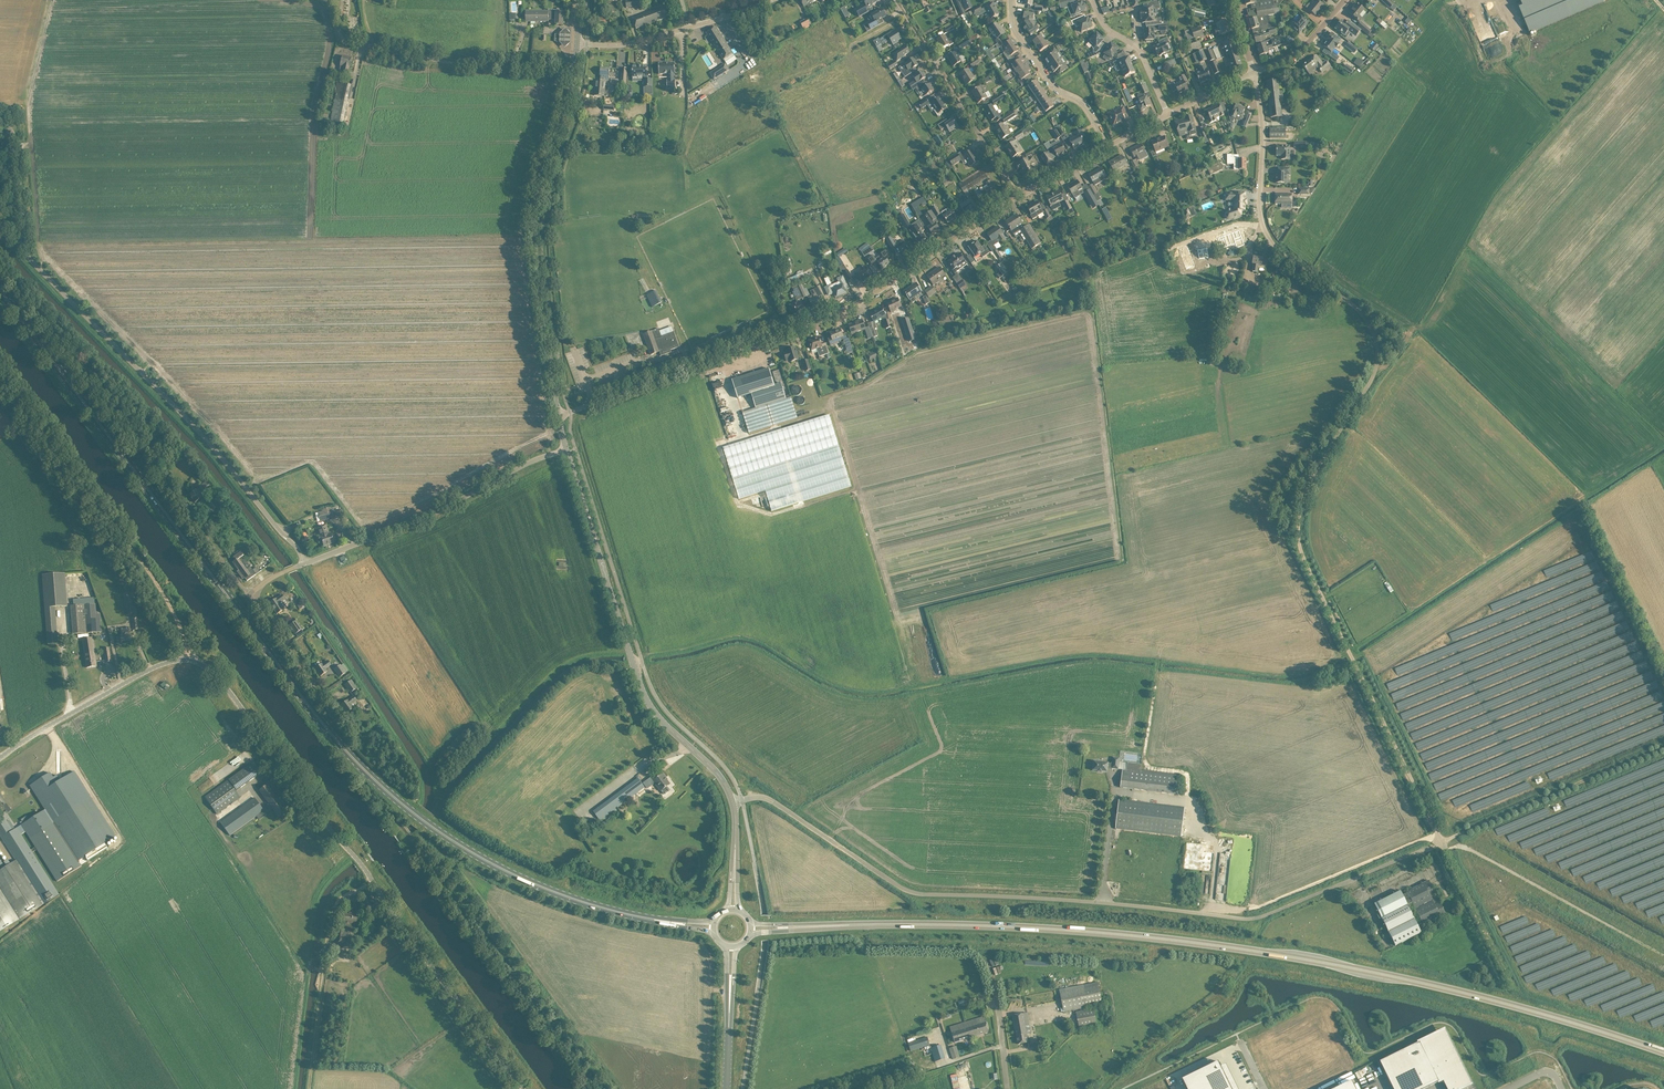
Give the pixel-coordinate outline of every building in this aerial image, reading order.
[(863,0),(866,6),(865,6),(864,5),(856,10),(860,17),(868,12),(866,9),(867,8),(872,6),(872,5),(878,1),(877,0),(863,0)] [(962,15),(966,14),(962,4),(960,0),(955,0),(962,15)] [(1141,11),(1140,11),(1140,16),(1155,14),(1154,7),(1160,6),(1159,0),(1154,1),(1149,3),(1149,7),(1141,8),(1141,11)] [(1246,5),(1251,4),(1252,8),(1256,8),(1278,4),(1283,0),(1245,0),(1246,5)] [(1393,4),(1389,0),(1381,0),(1390,8),(1393,11),(1397,7),(1393,4)] [(1524,8),(1520,9),(1530,33),(1605,1),(1604,0),(1520,0),(1524,8)] [(1073,6),(1072,5),(1072,1),(1071,1),(1059,4),(1060,7),(1060,8),(1061,9),(1062,9),(1063,9),(1069,8),(1071,12),(1071,13),(1072,14),(1073,15),(1074,15),(1075,15),(1078,13),(1080,14),(1082,13),(1082,12),(1085,10),(1085,9),(1086,9),(1084,5),(1083,5),(1082,2),(1073,6)] [(1323,6),(1318,2),(1317,1),(1312,6),(1309,3),(1307,6),(1308,7),(1307,8),(1312,13),(1315,10),(1317,12),(1323,6)] [(991,19),(994,17),(999,14),(995,7),(995,6),(993,2),(984,8),(991,19)] [(1269,16),(1268,15),(1280,13),(1278,4),(1256,8),(1249,9),(1249,13),(1247,13),(1250,21),(1269,16)] [(1364,10),(1361,7),(1357,4),(1349,13),(1359,21),(1362,18),(1359,16),(1364,10)] [(669,17),(668,12),(665,6),(647,12),(642,14),(632,18),(634,24),(636,29),(669,17)] [(974,15),(982,10),(980,6),(971,11),(974,15)] [(1205,18),(1207,11),(1193,8),(1192,14),(1205,18)] [(883,10),(882,9),(871,15),(874,19),(867,23),(864,25),(867,32),(879,25),(877,22),(886,16),(885,15),(886,14),(885,13),(884,11),(883,10)] [(549,20),(548,11),(526,10),(526,16),(526,22),(549,21),(549,20)] [(557,10),(551,10),(548,10),(548,11),(549,20),(556,20),(556,24),(563,24),(563,13),(557,13),(557,10)] [(1034,14),(1030,13),(1024,12),(1023,19),(1025,19),(1025,22),(1029,29),(1027,30),(1031,35),(1039,30),(1033,21),(1034,14)] [(1155,14),(1140,16),(1141,20),(1142,20),(1142,23),(1148,22),(1152,22),(1152,26),(1158,25),(1161,25),(1161,21),(1161,18),(1159,19),(1155,19),(1155,14)] [(1081,32),(1086,30),(1091,28),(1091,27),(1092,27),(1089,20),(1088,21),(1087,18),(1086,19),(1085,15),(1080,18),(1063,24),(1065,28),(1075,24),(1076,27),(1079,26),(1081,32)] [(606,22),(605,16),(597,18),(598,24),(606,22)] [(1253,33),(1263,30),(1275,27),(1272,28),(1269,16),(1250,21),(1252,29),(1253,33)] [(1309,23),(1305,19),(1301,16),(1296,22),(1295,21),(1290,26),(1295,31),(1299,34),(1309,23)] [(808,18),(800,22),(804,29),(811,24),(808,18)] [(1386,29),(1389,26),(1380,18),(1377,20),(1386,29)] [(1221,35),(1225,33),(1230,31),(1226,20),(1216,24),(1217,29),(1215,30),(1215,32),(1217,36),(1221,34),(1221,35)] [(1355,25),(1353,24),(1348,21),(1346,24),(1343,22),(1342,24),(1340,22),(1336,28),(1340,31),(1344,35),(1347,31),(1356,36),(1360,30),(1354,26),(1355,25)] [(1375,34),(1371,31),(1361,22),(1358,26),(1368,35),(1371,38),(1375,34)] [(998,43),(1003,40),(1000,37),(1006,33),(1002,28),(1000,29),(997,24),(989,29),(994,36),(997,39),(995,40),(998,43)] [(1147,30),(1144,30),(1144,34),(1145,37),(1145,40),(1146,40),(1147,42),(1150,41),(1150,40),(1154,40),(1154,39),(1156,38),(1155,35),(1154,35),(1153,32),(1159,31),(1158,25),(1152,26),(1146,26),(1147,30)] [(733,53),(719,31),(716,26),(707,32),(710,37),(723,59),(733,53)] [(1194,39),(1203,36),(1200,27),(1191,30),(1194,39)] [(1261,41),(1265,40),(1268,39),(1267,37),(1270,37),(1270,39),(1277,37),(1275,27),(1263,30),(1263,33),(1254,35),(1256,43),(1261,41)] [(559,35),(558,42),(560,42),(560,43),(565,48),(570,43),(571,34),(566,29),(560,34),(560,35),(559,35)] [(879,38),(873,41),(877,47),(882,44),(883,45),(890,40),(893,45),(898,42),(898,41),(901,39),(897,32),(892,35),(890,33),(879,39),(879,38)] [(1096,34),(1093,32),(1087,38),(1090,41),(1088,43),(1093,47),(1093,48),(1094,49),(1093,51),(1096,53),(1100,49),(1097,46),(1104,40),(1101,37),(1101,36),(1098,33),(1098,34),(1097,33),(1096,34)] [(1341,40),(1336,37),(1332,33),(1326,41),(1327,42),(1324,46),(1330,51),(1327,54),(1337,62),(1339,58),(1332,52),(1335,48),(1336,49),(1340,44),(1339,43),(1341,40)] [(952,40),(949,41),(946,35),(944,36),(942,37),(938,39),(937,38),(934,40),(935,40),(937,39),(937,40),(939,43),(943,49),(949,45),(949,46),(954,43),(952,40)] [(1036,46),(1045,41),(1041,36),(1037,38),(1033,41),(1036,46)] [(1290,45),(1287,41),(1283,36),(1281,36),(1274,39),(1262,42),(1261,43),(1256,44),(1260,56),(1269,53),(1267,49),(1283,44),(1284,47),(1290,45)] [(969,37),(957,45),(960,50),(972,42),(969,37)] [(1167,52),(1168,51),(1165,43),(1169,42),(1167,38),(1158,41),(1160,45),(1154,48),(1156,51),(1155,52),(1156,55),(1157,55),(1157,56),(1159,55),(1159,56),(1163,54),(1164,55),(1167,54),(1167,53),(1167,52)] [(1004,53),(1014,46),(1010,40),(1006,43),(1003,39),(1003,40),(998,43),(1000,47),(1003,45),(1005,48),(1002,50),(1004,53)] [(1227,56),(1237,52),(1233,39),(1222,43),(1227,56)] [(1040,52),(1045,49),(1048,46),(1045,41),(1036,46),(1040,52)] [(1200,41),(1187,46),(1189,52),(1202,47),(1200,41)] [(1355,53),(1358,50),(1348,42),(1346,46),(1355,53)] [(1375,43),(1371,48),(1374,51),(1379,46),(1375,43)] [(1113,56),(1117,59),(1125,55),(1123,50),(1118,53),(1116,52),(1118,48),(1116,47),(1117,46),(1113,44),(1112,45),(1111,44),(1104,54),(1112,58),(1113,56)] [(994,45),(985,52),(988,55),(992,52),(991,51),(994,49),(994,45)] [(904,57),(903,56),(910,52),(906,46),(896,53),(898,57),(895,58),(897,61),(904,57)] [(1008,53),(1011,56),(1018,51),(1014,46),(1004,53),(1006,55),(1008,53)] [(1049,66),(1059,60),(1055,54),(1057,52),(1054,48),(1046,53),(1049,57),(1045,59),(1049,66)] [(1203,50),(1193,54),(1195,59),(1198,58),(1200,63),(1207,60),(1203,50)] [(1205,53),(1209,62),(1215,59),(1211,50),(1205,53)] [(954,53),(949,56),(952,62),(951,62),(954,66),(959,63),(961,62),(961,63),(966,60),(963,55),(960,57),(956,52),(955,52),(954,53)] [(1227,56),(1232,70),(1242,67),(1237,52),(1227,56)] [(872,53),(866,56),(871,63),(876,60),(872,53)] [(1013,72),(1023,64),(1021,62),(1024,60),(1020,55),(1015,59),(1007,64),(1009,67),(1013,72)] [(348,71),(350,63),(351,58),(342,56),(339,70),(348,71)] [(1330,66),(1330,65),(1326,60),(1323,63),(1319,59),(1318,60),(1315,56),(1303,66),(1310,75),(1314,72),(1313,71),(1318,67),(1322,72),(1327,69),(1328,70),(1331,67),(1330,66)] [(1125,57),(1113,62),(1115,66),(1115,67),(1119,65),(1120,68),(1121,67),(1125,77),(1135,72),(1132,66),(1131,66),(1129,62),(1127,63),(1125,57)] [(1357,59),(1354,63),(1359,67),(1364,62),(1358,57),(1357,59)] [(905,64),(899,68),(901,71),(901,72),(905,78),(915,71),(913,69),(914,67),(918,65),(914,58),(904,64),(905,64)] [(972,67),(980,62),(978,58),(970,63),(972,67)] [(992,61),(997,69),(1000,67),(995,58),(992,61)] [(1175,58),(1167,62),(1169,67),(1177,63),(1175,58)] [(1060,73),(1064,70),(1068,68),(1065,64),(1062,65),(1059,60),(1049,66),(1054,72),(1057,70),(1060,73)] [(1080,62),(1085,73),(1089,71),(1087,68),(1088,68),(1090,67),(1091,65),(1090,63),(1088,62),(1086,62),(1085,63),(1084,60),(1080,62)] [(895,61),(888,66),(890,69),(898,65),(895,61)] [(1210,64),(1214,75),(1221,72),(1216,61),(1210,64)] [(675,74),(675,68),(675,63),(659,63),(659,74),(667,74),(667,80),(667,88),(676,88),(675,80),(675,74)] [(714,80),(720,76),(729,70),(725,63),(710,73),(714,80)] [(1016,76),(1029,67),(1028,65),(1025,67),(1023,64),(1013,72),(1016,76)] [(1343,68),(1351,73),(1354,69),(1346,64),(1343,68)] [(647,66),(642,67),(642,66),(637,66),(637,67),(632,67),(632,68),(631,68),(631,73),(632,73),(633,77),(644,77),(644,79),(644,80),(645,94),(652,94),(652,79),(647,79),(647,77),(648,77),(647,66)] [(1207,70),(1206,70),(1204,66),(1199,68),(1202,73),(1197,75),(1196,74),(1197,77),(1196,78),(1197,81),(1199,81),(1200,84),(1211,79),(1207,70)] [(1026,81),(1027,80),(1032,77),(1028,72),(1031,70),(1029,67),(1016,76),(1019,82),(1024,78),(1026,81)] [(609,76),(610,74),(610,69),(601,68),(600,76),(601,76),(601,80),(606,81),(609,81),(609,76)] [(627,80),(627,74),(628,68),(622,68),(621,79),(611,78),(610,84),(621,85),(621,79),(627,80)] [(967,85),(971,82),(975,79),(969,69),(966,71),(961,74),(965,80),(964,81),(967,85)] [(915,81),(909,85),(913,91),(916,89),(922,84),(925,83),(923,80),(926,78),(924,76),(925,76),(922,71),(915,75),(915,76),(913,77),(915,81)] [(1187,81),(1185,76),(1185,75),(1179,78),(1181,83),(1175,85),(1174,83),(1170,85),(1173,92),(1174,92),(1174,91),(1177,90),(1179,93),(1188,89),(1184,82),(1187,81)] [(1031,91),(1040,86),(1035,79),(1033,81),(1033,82),(1028,86),(1031,91)] [(606,81),(601,80),(596,80),(594,95),(600,96),(605,96),(608,97),(608,96),(609,95),(609,94),(609,93),(608,92),(608,91),(608,86),(606,85),(606,81)] [(1146,84),(1145,85),(1143,80),(1140,82),(1142,86),(1145,94),(1143,95),(1142,94),(1141,94),(1140,93),(1140,94),(1139,94),(1138,95),(1138,96),(1138,97),(1139,99),(1140,104),(1138,105),(1138,106),(1140,111),(1147,108),(1146,107),(1150,105),(1147,98),(1145,93),(1149,92),(1146,84)] [(1283,102),(1283,97),(1282,91),(1279,92),(1278,81),(1267,82),(1271,118),(1282,116),(1280,102),(1283,102)] [(336,93),(330,122),(332,123),(343,125),(351,85),(339,83),(336,82),(334,92),(336,93)] [(922,84),(916,89),(918,92),(921,90),(925,96),(935,90),(930,84),(924,88),(922,84)] [(988,91),(986,92),(982,85),(977,89),(972,91),(979,103),(991,95),(988,91)] [(1035,96),(1044,90),(1043,88),(1041,88),(1040,86),(1031,91),(1035,96)] [(1039,102),(1047,96),(1045,93),(1046,92),(1044,90),(1035,96),(1039,102)] [(1005,97),(1004,95),(1005,94),(1004,92),(1002,93),(992,100),(994,104),(1005,97)] [(1042,107),(1052,100),(1050,98),(1049,99),(1047,96),(1039,102),(1042,107)] [(939,98),(931,103),(936,109),(934,110),(938,117),(944,113),(943,111),(946,109),(939,98)] [(927,100),(919,105),(922,109),(929,104),(927,100)] [(1046,112),(1049,110),(1054,107),(1052,104),(1053,103),(1052,100),(1042,107),(1046,112)] [(604,110),(604,116),(613,117),(614,110),(614,111),(615,105),(604,104),(604,109),(604,110)] [(1224,113),(1221,109),(1219,104),(1215,105),(1215,106),(1206,110),(1209,116),(1206,117),(1209,124),(1217,120),(1216,118),(1220,116),(1220,117),(1224,115),(1223,113),(1224,113)] [(997,111),(996,112),(992,105),(989,107),(984,110),(991,121),(995,118),(997,121),(1001,118),(997,111)] [(1240,121),(1242,116),(1245,109),(1236,105),(1235,108),(1233,107),(1231,111),(1227,110),(1229,115),(1230,121),(1233,122),(1235,119),(1240,121)] [(1127,114),(1124,107),(1117,110),(1118,112),(1114,113),(1114,115),(1109,117),(1110,120),(1112,121),(1114,125),(1123,121),(1124,122),(1125,121),(1123,116),(1127,114)] [(1016,116),(1016,115),(1018,114),(1016,110),(1013,112),(1002,119),(1005,123),(1016,116)] [(1197,132),(1193,121),(1192,116),(1185,117),(1186,119),(1175,122),(1176,127),(1178,132),(1179,136),(1189,134),(1190,135),(1191,135),(1196,134),(1197,132)] [(1245,117),(1241,125),(1246,127),(1249,119),(1245,117)] [(953,128),(957,126),(953,119),(948,122),(947,120),(938,125),(941,130),(946,127),(950,132),(954,129),(953,128)] [(1006,125),(1004,126),(1003,124),(995,128),(1002,139),(1006,136),(1009,135),(1012,133),(1006,125)] [(1060,127),(1057,130),(1061,137),(1064,142),(1065,143),(1065,142),(1067,141),(1068,141),(1070,139),(1067,135),(1065,135),(1060,127)] [(1203,129),(1203,128),(1202,127),(1198,129),(1203,138),(1207,136),(1203,129)] [(1270,138),(1275,138),(1286,138),(1286,128),(1270,128),(1270,138)] [(1026,133),(1026,132),(1024,130),(1021,132),(1014,136),(1016,140),(1024,135),(1023,134),(1026,133)] [(1057,130),(1052,133),(1057,139),(1061,137),(1057,130)] [(1070,141),(1073,147),(1074,149),(1085,143),(1081,137),(1084,136),(1081,130),(1076,132),(1075,133),(1077,137),(1070,141)] [(1169,146),(1167,141),(1164,136),(1151,142),(1156,152),(1169,146)] [(1059,140),(1050,145),(1053,150),(1054,150),(1058,157),(1066,153),(1062,145),(1060,141),(1059,142),(1059,140)] [(1013,157),(1020,153),(1024,150),(1020,144),(1018,145),(1015,141),(1006,147),(1013,157)] [(1222,143),(1213,148),(1215,152),(1224,147),(1222,143)] [(1145,151),(1141,145),(1135,148),(1135,147),(1131,150),(1133,155),(1134,157),(1135,156),(1137,159),(1139,158),(1139,159),(1140,158),(1140,159),(1144,157),(1144,158),(1148,156),(1145,151)] [(1290,146),(1282,146),(1276,146),(1276,156),(1281,156),(1281,159),(1290,159),(1291,150),(1290,150),(1290,146)] [(965,154),(963,156),(968,163),(970,167),(974,164),(976,164),(978,163),(978,162),(979,161),(972,150),(968,153),(965,154)] [(1045,157),(1042,159),(1047,166),(1054,162),(1048,152),(1044,155),(1045,157)] [(957,154),(949,160),(952,166),(955,170),(956,169),(954,165),(961,160),(960,158),(957,154)] [(1234,155),(1228,155),(1228,164),(1234,164),(1234,169),(1238,169),(1240,169),(1246,169),(1246,159),(1239,159),(1234,159),(1234,155)] [(1122,156),(1109,163),(1112,167),(1114,172),(1127,164),(1124,160),(1122,156)] [(1031,165),(1035,162),(1032,157),(1028,159),(1027,158),(1019,163),(1019,164),(1015,166),(1017,170),(1021,168),(1023,172),(1021,173),(1024,177),(1027,175),(1028,176),(1033,173),(1033,172),(1034,171),(1031,165)] [(1208,170),(1210,175),(1223,169),(1223,168),(1220,161),(1218,162),(1217,163),(1216,163),(1211,166),(1207,167),(1208,170)] [(1106,175),(1104,173),(1101,168),(1089,175),(1093,182),(1095,185),(1104,181),(1102,178),(1106,175)] [(1290,175),(1290,168),(1278,168),(1278,173),(1276,173),(1276,183),(1281,183),(1287,183),(1287,175),(1290,175)] [(977,171),(962,181),(967,190),(987,177),(983,170),(979,173),(977,171)] [(948,175),(940,179),(943,185),(951,180),(948,175)] [(985,190),(986,192),(989,197),(997,191),(993,185),(995,184),(992,179),(987,182),(986,183),(989,187),(985,190)] [(1083,190),(1080,185),(1077,180),(1068,186),(1072,194),(1075,198),(1080,195),(1079,192),(1083,190)] [(962,181),(959,184),(960,185),(964,192),(967,190),(962,181)] [(1092,185),(1088,187),(1090,189),(1095,198),(1096,200),(1097,202),(1101,199),(1099,197),(1097,193),(1092,185)] [(1090,189),(1084,192),(1090,204),(1096,200),(1095,198),(1090,189)] [(1063,200),(1061,196),(1058,191),(1054,193),(1054,195),(1047,198),(1050,204),(1046,206),(1049,212),(1061,207),(1058,202),(1063,200)] [(1245,200),(1245,192),(1234,192),(1234,194),(1226,193),(1226,200),(1234,200),(1234,210),(1230,211),(1230,210),(1229,211),(1228,212),(1226,213),(1225,214),(1225,216),(1226,217),(1227,218),(1229,219),(1230,219),(1241,215),(1241,210),(1245,210),(1245,204),(1246,204),(1246,200),(1245,200)] [(1292,204),(1292,194),(1275,193),(1275,204),(1292,204)] [(973,207),(970,202),(969,200),(966,195),(962,198),(965,203),(960,206),(964,212),(973,207)] [(916,212),(918,211),(921,208),(915,201),(910,205),(916,212)] [(1070,214),(1074,212),(1068,201),(1063,204),(1067,212),(1068,211),(1070,214)] [(1037,202),(1028,208),(1030,212),(1031,214),(1030,215),(1033,219),(1038,216),(1037,214),(1036,212),(1041,209),(1037,202)] [(936,216),(940,214),(936,207),(932,209),(936,216)] [(956,217),(953,213),(949,207),(946,209),(941,213),(944,217),(948,223),(956,217)] [(1186,218),(1196,215),(1194,208),(1184,211),(1186,218)] [(1049,222),(1053,220),(1047,209),(1043,212),(1049,222)] [(932,234),(939,229),(935,223),(934,221),(937,219),(931,211),(924,216),(931,226),(928,228),(929,229),(932,234)] [(899,217),(903,224),(906,229),(910,226),(904,215),(899,217)] [(1017,215),(1006,222),(1009,226),(1012,231),(1014,235),(1021,230),(1032,249),(1041,243),(1033,229),(1030,224),(1025,227),(1017,215)] [(925,230),(924,229),(921,224),(918,226),(911,230),(919,243),(926,238),(922,232),(925,230)] [(1003,233),(1001,231),(998,227),(987,234),(992,240),(990,241),(993,246),(999,242),(996,238),(998,237),(1001,241),(1004,238),(1001,234),(1003,233)] [(1178,237),(1187,234),(1185,229),(1181,230),(1181,229),(1177,231),(1178,237)] [(1239,230),(1218,238),(1221,248),(1228,246),(1228,245),(1231,244),(1235,243),(1237,247),(1244,244),(1239,230)] [(890,235),(885,237),(892,248),(896,245),(890,235)] [(901,244),(898,246),(900,249),(903,254),(910,249),(907,244),(907,243),(906,244),(903,240),(900,242),(901,244)] [(990,252),(988,249),(985,245),(982,247),(977,241),(968,247),(974,254),(973,255),(973,256),(974,255),(976,257),(980,254),(983,258),(990,252)] [(839,257),(848,252),(845,248),(836,254),(838,257),(839,256),(839,257)] [(1182,248),(1179,249),(1186,269),(1194,266),(1190,253),(1185,255),(1182,248)] [(1207,248),(1198,249),(1199,258),(1209,257),(1207,248)] [(890,256),(888,252),(885,249),(879,253),(880,255),(875,259),(873,255),(867,259),(871,265),(877,261),(882,268),(890,263),(886,258),(890,256)] [(1002,257),(997,250),(993,253),(993,255),(996,259),(997,259),(998,259),(1000,262),(1003,259),(1002,257)] [(952,258),(948,262),(953,269),(952,270),(955,273),(959,270),(958,267),(965,261),(963,258),(960,253),(955,257),(954,256),(952,258)] [(971,254),(967,256),(974,266),(977,264),(971,254)] [(1268,260),(1262,259),(1263,258),(1253,257),(1252,264),(1254,264),(1253,271),(1258,271),(1259,265),(1262,266),(1262,265),(1267,265),(1268,260)] [(1296,274),(1292,271),(1281,263),(1278,268),(1275,272),(1290,282),(1296,274)] [(1009,276),(1007,273),(1000,264),(997,266),(1001,272),(997,275),(1000,278),(1002,277),(1004,280),(1009,276)] [(866,270),(863,265),(860,267),(863,272),(858,275),(862,282),(869,277),(865,271),(866,270)] [(944,274),(943,272),(940,267),(927,276),(930,281),(932,282),(934,285),(940,281),(943,279),(942,277),(945,275),(944,274)] [(847,270),(842,273),(847,281),(852,278),(847,270)] [(790,278),(792,283),(806,277),(803,272),(790,278)] [(966,285),(962,280),(958,274),(953,278),(960,289),(966,285)] [(845,292),(843,287),(842,286),(844,286),(841,280),(833,283),(835,287),(833,288),(835,291),(837,296),(845,292)] [(806,296),(801,285),(801,283),(797,285),(802,298),(806,296)] [(922,291),(920,288),(916,283),(904,292),(910,299),(912,304),(915,301),(915,296),(922,291)] [(798,300),(802,298),(797,285),(792,287),(794,291),(793,292),(797,303),(789,306),(794,316),(803,312),(801,307),(799,302),(798,300)] [(929,296),(935,292),(931,286),(925,291),(929,296)] [(810,301),(810,302),(813,307),(821,303),(819,297),(823,295),(819,287),(811,291),(813,295),(808,298),(810,301)] [(658,302),(653,292),(649,294),(653,304),(658,302)] [(895,309),(901,306),(898,298),(897,299),(898,300),(892,302),(892,301),(887,303),(890,308),(892,313),(896,311),(895,309)] [(881,307),(870,314),(873,319),(874,321),(885,315),(886,315),(884,312),(881,307)] [(908,318),(903,320),(908,337),(908,336),(914,334),(909,320),(908,318)] [(864,325),(862,319),(858,321),(859,322),(849,325),(851,331),(852,333),(865,329),(867,336),(868,339),(873,337),(872,334),(870,330),(869,330),(870,330),(869,327),(869,326),(865,328),(864,325)] [(659,329),(643,334),(651,355),(659,351),(661,356),(672,352),(671,350),(679,347),(674,332),(662,336),(659,329)] [(843,336),(842,334),(841,330),(835,332),(834,331),(830,333),(832,337),(828,339),(831,346),(839,342),(838,341),(842,339),(841,337),(843,336)] [(814,339),(808,341),(811,350),(817,348),(820,356),(827,354),(829,358),(831,357),(830,353),(828,348),(826,343),(822,344),(819,337),(813,339),(814,339)] [(791,362),(799,359),(795,347),(787,350),(787,352),(784,353),(787,361),(790,360),(791,362)] [(875,351),(867,355),(870,360),(873,359),(874,361),(879,359),(875,351)] [(785,396),(783,388),(781,383),(774,385),(769,369),(732,380),(738,398),(752,394),(756,408),(742,413),(751,440),(800,425),(791,397),(790,394),(785,396)] [(794,377),(796,383),(805,380),(802,374),(794,377)] [(831,421),(753,442),(754,448),(833,428),(831,421)] [(834,429),(755,450),(757,456),(836,435),(834,429)] [(758,459),(762,473),(841,453),(839,446),(838,446),(837,439),(758,459)] [(841,457),(763,476),(765,483),(843,464),(841,457)] [(767,492),(842,471),(840,464),(765,485),(767,492)] [(848,474),(769,493),(772,508),(852,488),(849,479),(848,474)] [(207,480),(189,495),(195,503),(202,497),(199,494),(211,485),(207,480)] [(219,496),(212,501),(217,508),(223,503),(219,496)] [(320,521),(337,518),(336,516),(340,516),(338,509),(335,510),(335,508),(331,509),(331,507),(324,509),(324,510),(317,512),(320,521)] [(321,536),(318,537),(320,541),(323,540),(324,546),(334,542),(332,538),(333,537),(332,534),(331,534),(331,533),(329,534),(326,525),(323,526),(318,528),(321,536)] [(241,551),(231,559),(234,563),(247,581),(256,575),(260,571),(257,567),(252,570),(242,556),(244,555),(241,551)] [(64,573),(42,575),(48,644),(58,643),(55,607),(67,606),(64,573)] [(285,599),(284,597),(282,594),(276,598),(269,603),(277,614),(284,609),(279,603),(280,602),(285,599)] [(74,606),(71,606),(73,634),(101,632),(99,613),(96,613),(95,604),(74,606)] [(295,634),(300,631),(302,629),(296,621),(289,625),(295,634)] [(122,641),(125,640),(135,639),(133,631),(130,632),(129,627),(121,628),(122,635),(121,635),(122,641)] [(97,666),(96,660),(93,638),(83,640),(86,667),(97,666)] [(321,664),(319,665),(315,668),(320,677),(327,672),(325,669),(331,665),(328,661),(322,665),(321,664)] [(339,676),(348,670),(344,664),(341,665),(334,669),(339,676)] [(357,687),(352,680),(345,685),(350,692),(357,687)] [(341,705),(346,713),(353,709),(350,704),(356,700),(353,696),(341,705)] [(1093,770),(1098,771),(1107,772),(1108,767),(1112,768),(1118,769),(1120,758),(1113,757),(1112,763),(1094,761),(1093,770)] [(1175,794),(1177,775),(1141,770),(1142,763),(1128,761),(1127,769),(1123,768),(1120,787),(1175,794)] [(250,764),(228,780),(236,791),(258,775),(257,773),(250,764)] [(45,810),(21,825),(26,832),(30,838),(35,847),(31,850),(32,852),(37,849),(57,881),(81,866),(78,861),(85,857),(88,861),(109,847),(106,843),(116,837),(91,799),(90,797),(74,771),(60,780),(57,775),(54,777),(51,772),(30,785),(35,794),(45,810)] [(651,777),(643,783),(647,788),(654,782),(655,783),(661,791),(664,795),(670,790),(667,786),(670,784),(666,778),(666,777),(663,773),(657,778),(654,774),(650,777),(651,777)] [(600,820),(617,807),(645,787),(638,778),(594,811),(600,820)] [(205,797),(217,814),(240,797),(228,780),(205,797)] [(267,784),(259,790),(279,816),(287,810),(267,784)] [(264,811),(254,798),(220,822),(230,835),(264,811)] [(1184,808),(1119,800),(1115,828),(1181,836),(1184,808)] [(19,919),(58,894),(32,852),(31,850),(21,835),(26,832),(21,825),(17,828),(15,829),(9,820),(8,821),(7,821),(1,812),(5,809),(3,805),(0,802),(0,801),(0,835),(16,860),(7,866),(0,855),(0,889),(19,919)] [(7,802),(3,805),(8,812),(11,810),(7,802)] [(1423,926),(1441,917),(1446,914),(1439,902),(1435,893),(1429,880),(1406,891),(1407,893),(1402,895),(1400,891),(1374,904),(1379,913),(1377,914),(1379,919),(1381,918),(1395,946),(1421,933),(1407,905),(1412,903),(1423,926)] [(19,919),(0,889),(0,931),(19,919)] [(1059,990),(1063,1012),(1102,1004),(1098,982),(1059,990)] [(1076,1012),(1079,1028),(1097,1025),(1093,1008),(1076,1012)] [(1019,1014),(1013,1016),(1018,1044),(1028,1042),(1027,1035),(1027,1034),(1026,1027),(1025,1025),(1029,1024),(1027,1013),(1019,1014)] [(954,1031),(952,1032),(955,1043),(989,1032),(986,1022),(978,1024),(976,1019),(953,1026),(954,1031)] [(1380,1061),(1393,1088),(1424,1088),(1440,1081),(1440,1082),(1444,1084),(1445,1083),(1448,1088),(1461,1088),(1471,1084),(1446,1034),(1440,1032),(1380,1061)] [(928,1037),(908,1043),(911,1051),(931,1045),(928,1037)] [(930,1048),(935,1062),(945,1058),(941,1045),(930,1048)] [(950,1047),(952,1055),(955,1054),(956,1057),(960,1056),(957,1046),(950,1047)] [(1182,1079),(1187,1088),(1232,1088),(1218,1061),(1182,1079)] [(1143,1088),(1169,1088),(1164,1079),(1143,1088)] [(1334,1088),(1355,1088),(1351,1081),(1334,1088)]
